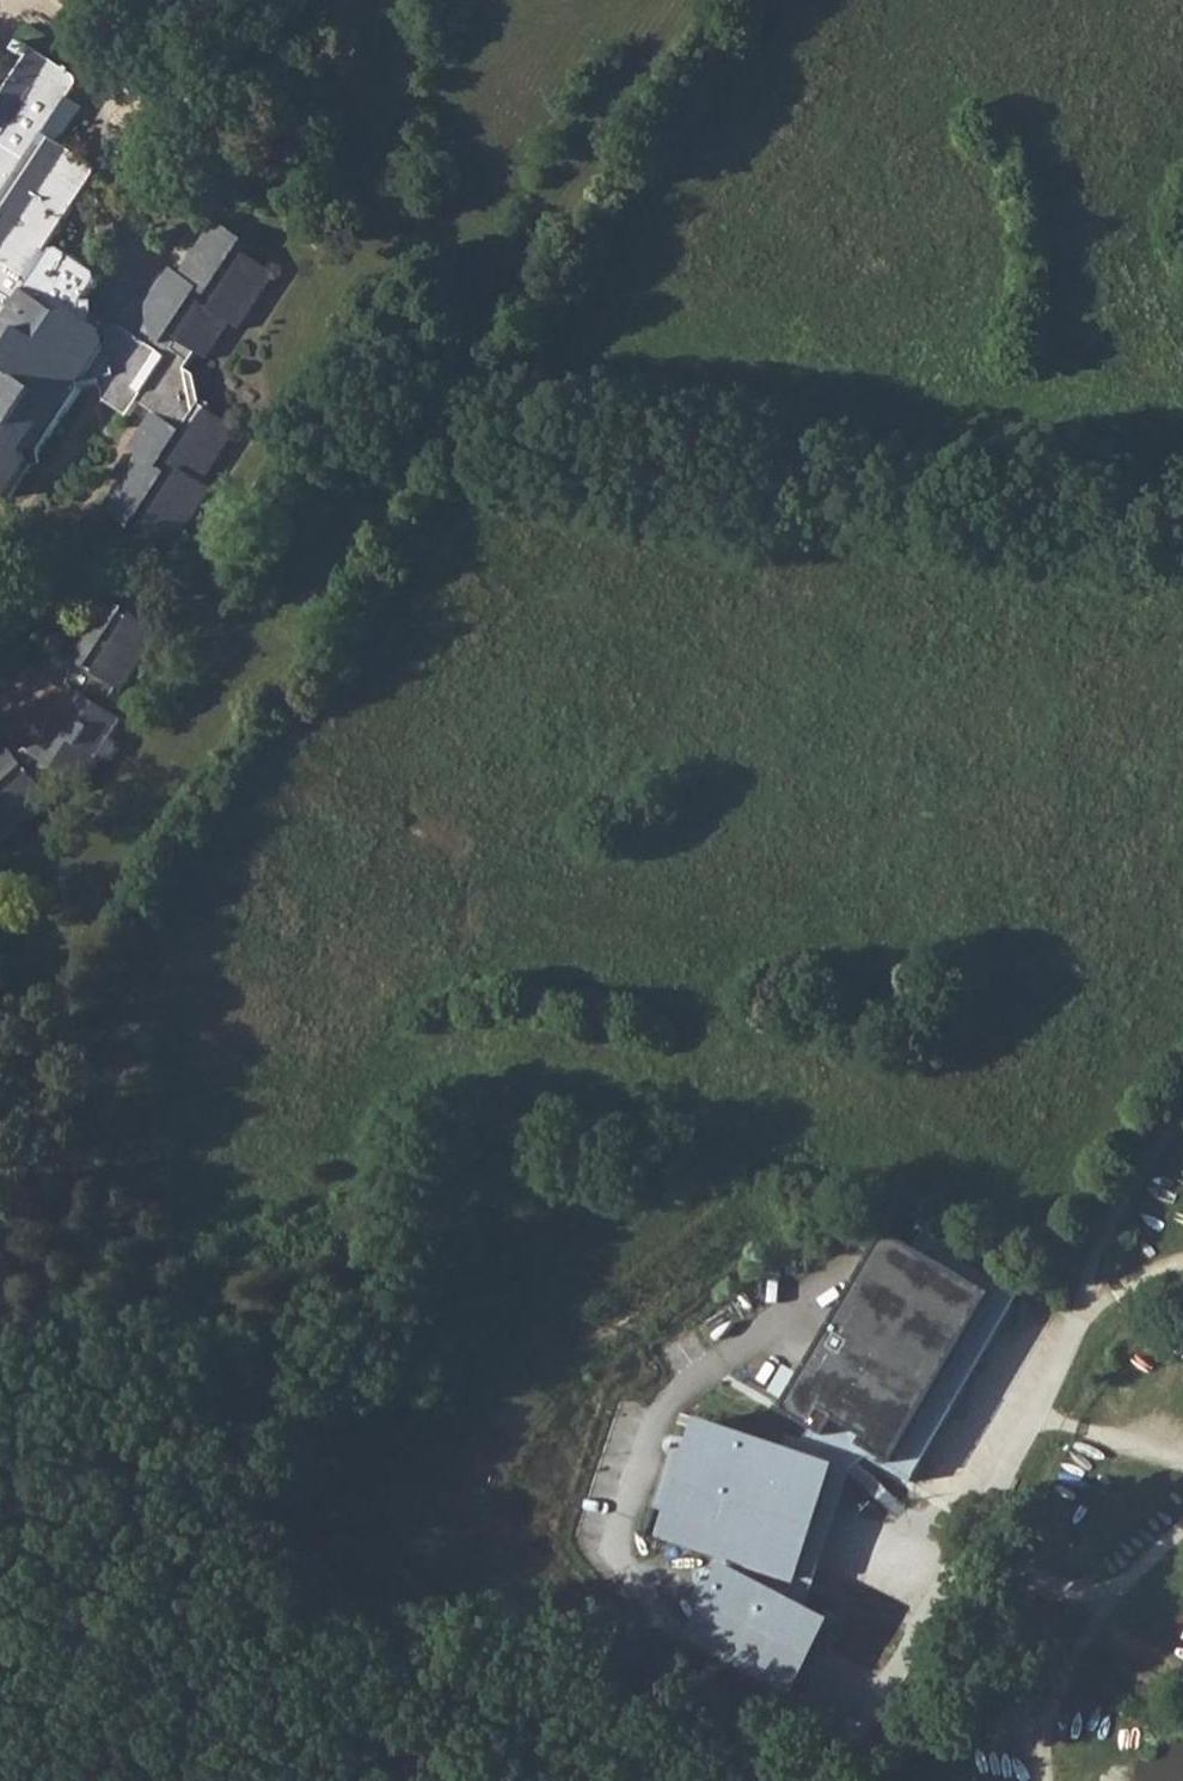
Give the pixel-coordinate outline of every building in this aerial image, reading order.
[(10,501),(82,389),(103,386),(106,401),(131,418),(140,404),(153,412),(143,430),(143,434),(132,451),(139,457),(105,509),(133,528),(141,515),(148,519),(145,527),(174,544),(212,490),(203,483),(238,430),(212,411),(204,418),(197,410),(202,402),(198,381),(186,372),(197,354),(208,361),(231,328),(240,328),(275,274),(254,259),(247,258),(242,255),(247,243),(218,223),(182,276),(174,273),(134,324),(147,333),(139,340),(125,330),(109,331),(83,313),(102,286),(103,275),(73,255),(62,255),(57,258),(51,254),(48,254),(48,247),(95,178),(95,168),(54,140),(46,150),(38,144),(80,80),(40,51),(35,51),(25,44),(19,53),(31,60),(0,106),(0,494),(10,501)] [(0,749),(0,843),(3,847),(56,802),(53,796),(66,776),(85,787),(128,720),(111,709),(121,693),(128,695),(168,633),(140,617),(137,622),(128,616),(130,610),(104,593),(64,652),(77,661),(72,670),(76,681),(76,692),(62,712),(49,713),(44,723),(44,729),(48,731),(35,753),(25,753),(20,756),(7,742),(0,749)] [(907,1242),(1018,1305),(1027,1289),(950,1245),(916,1226),(907,1242)] [(891,1232),(789,1409),(798,1414),(868,1455),(916,1483),(1018,1305),(907,1242),(891,1232)] [(868,1455),(798,1414),(793,1425),(790,1431),(776,1427),(770,1446),(809,1458),(840,1469),(804,1578),(772,1567),(720,1550),(713,1566),(689,1611),(703,1619),(729,1569),(817,1614),(864,1467),(865,1462),(868,1455)] [(772,1567),(809,1458),(770,1446),(702,1424),(666,1532),(720,1550),(772,1567)] [(840,1469),(809,1458),(772,1567),(804,1578),(840,1469)] [(801,1689),(835,1623),(817,1614),(729,1569),(703,1619),(694,1635),(801,1689)]
